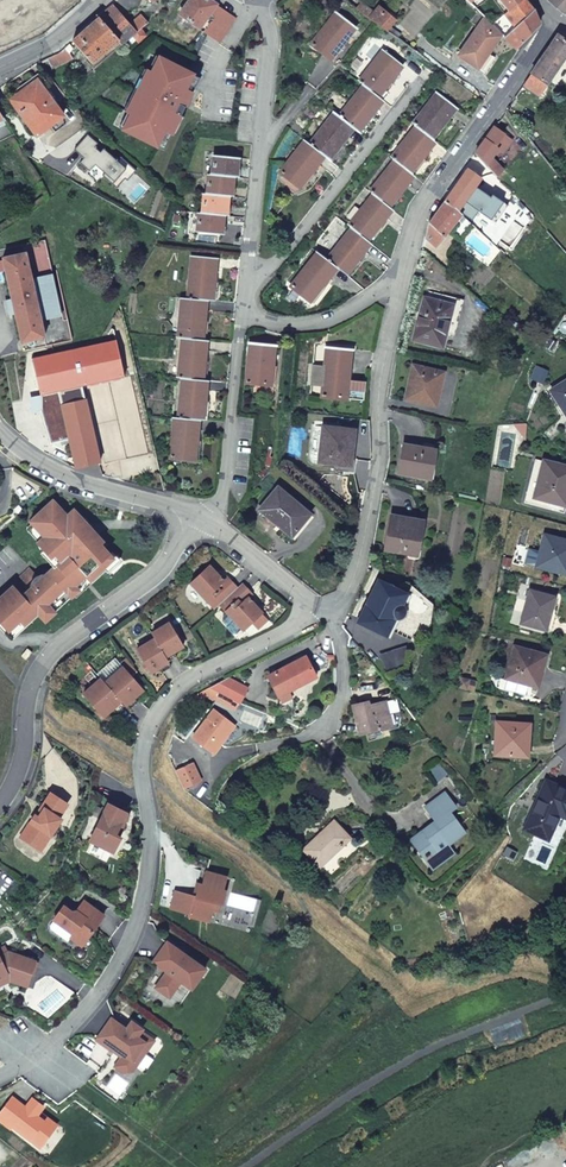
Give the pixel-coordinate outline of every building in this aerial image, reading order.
[(180,13),(199,28),(202,24),(206,27),(214,16),(210,13),(217,4),(211,0),(189,0),(180,13)] [(367,17),(371,12),(355,0),(351,5),(367,17)] [(509,10),(520,0),(501,0),(509,10)] [(504,14),(515,26),(533,10),(525,0),(520,0),(509,10),(504,14)] [(565,13),(565,0),(550,0),(565,13)] [(120,40),(123,44),(132,36),(142,28),(148,22),(142,14),(131,24),(118,10),(122,6),(117,1),(100,17),(120,40)] [(203,30),(221,43),(236,18),(217,4),(210,13),(214,16),(206,27),(203,30)] [(367,17),(386,31),(395,19),(392,17),(378,5),(371,12),(367,17)] [(518,50),(542,24),(533,10),(515,26),(504,36),(518,50)] [(343,43),(355,27),(336,12),(311,43),(334,61),(345,45),(343,43)] [(92,64),(120,40),(100,17),(73,41),(92,64)] [(485,17),(458,55),(477,69),(488,53),(502,34),(485,17)] [(138,43),(148,34),(142,28),(132,36),(138,43)] [(565,40),(559,35),(524,85),(541,97),(565,60),(565,39),(565,40)] [(61,53),(47,59),(52,67),(72,59),(72,50),(75,48),(71,43),(61,53)] [(284,174),(300,187),(324,156),(328,159),(353,127),(358,131),(383,100),(378,95),(402,64),(383,49),(359,81),(363,84),(339,116),(333,111),(309,143),(305,141),(281,172),(284,174)] [(157,52),(115,122),(157,147),(199,77),(157,52)] [(488,53),(477,69),(483,74),(495,57),(488,53)] [(47,59),(39,63),(46,71),(52,67),(47,59)] [(55,102),(65,94),(51,77),(42,84),(38,79),(24,89),(26,92),(12,102),(37,136),(65,116),(55,102)] [(389,206),(413,174),(411,173),(435,141),(433,138),(457,107),(437,92),(413,123),(415,125),(391,157),(393,159),(369,191),(372,193),(348,224),(351,227),(326,259),(317,251),(291,286),(310,301),(337,267),(346,274),(371,243),(368,240),(392,209),(389,206)] [(515,138),(497,125),(477,153),(498,175),(505,169),(494,156),(500,148),(505,151),(515,138)] [(114,145),(103,158),(114,167),(125,155),(114,145)] [(210,174),(208,194),(205,193),(203,213),(200,213),(198,232),(223,234),(225,215),(228,215),(230,196),(233,196),(234,177),(237,177),(239,158),(215,155),(213,174),(210,174)] [(467,170),(466,169),(452,188),(454,189),(446,200),(459,211),(473,191),(465,186),(474,174),(478,178),(484,170),(473,162),(467,170)] [(295,193),(300,187),(284,174),(282,177),(282,182),(295,193)] [(459,211),(446,200),(430,222),(427,237),(434,244),(439,244),(445,236),(450,229),(459,237),(472,223),(459,211)] [(7,302),(9,311),(14,309),(22,342),(45,337),(41,319),(59,315),(50,276),(32,280),(26,253),(3,258),(13,301),(7,302)] [(204,340),(207,300),(214,301),(217,258),(192,255),(189,299),(183,298),(179,337),(183,338),(180,377),(183,377),(179,418),(175,417),(171,457),(196,460),(200,419),(204,420),(208,380),(204,380),(208,340),(204,340)] [(463,299),(427,290),(415,339),(443,347),(447,333),(455,335),(463,299)] [(116,341),(98,345),(75,350),(35,358),(43,395),(84,385),(123,376),(116,341)] [(247,384),(272,387),(276,347),(252,345),(247,384)] [(347,399),(349,381),(352,350),(328,347),(323,397),(347,399)] [(443,371),(428,368),(427,372),(413,368),(405,398),(430,404),(435,385),(440,386),(443,371)] [(367,382),(349,381),(347,399),(365,401),(367,382)] [(551,390),(565,412),(565,381),(551,390)] [(77,468),(101,463),(84,385),(43,395),(46,409),(29,413),(32,423),(48,419),(51,431),(61,429),(64,439),(62,440),(68,465),(77,468)] [(353,462),(354,452),(349,452),(352,429),(324,426),(320,463),(339,465),(339,461),(353,462)] [(435,450),(404,445),(399,473),(430,478),(435,450)] [(536,459),(524,502),(564,513),(565,507),(565,504),(562,503),(565,489),(565,472),(560,470),(560,466),(536,459)] [(279,487),(260,509),(278,525),(283,520),(296,531),(310,514),(279,487)] [(101,568),(112,558),(100,544),(103,542),(98,537),(96,534),(94,536),(86,527),(74,513),(68,518),(51,499),(28,521),(30,522),(29,523),(27,525),(36,534),(39,531),(43,536),(36,542),(49,557),(52,554),(59,561),(39,579),(30,568),(11,585),(12,586),(0,597),(0,624),(10,635),(36,611),(44,620),(101,568)] [(424,521),(394,516),(388,550),(419,555),(424,521)] [(283,520),(278,525),(291,537),(296,531),(283,520)] [(94,536),(96,534),(88,525),(86,527),(94,536)] [(545,534),(536,565),(562,572),(565,555),(565,540),(545,534)] [(189,584),(213,609),(218,605),(236,588),(226,577),(222,580),(208,566),(189,584)] [(411,592),(382,579),(362,622),(391,635),(399,617),(401,618),(405,617),(407,616),(408,614),(409,613),(409,610),(408,607),(407,605),(405,604),(411,592)] [(236,588),(218,605),(242,630),(252,621),(260,613),(261,612),(248,597),(251,594),(241,583),(236,588)] [(555,597),(529,589),(520,622),(546,629),(555,597)] [(266,619),(260,613),(252,621),(258,627),(266,619)] [(168,622),(150,633),(153,637),(164,656),(182,646),(168,622)] [(149,672),(167,661),(164,656),(153,637),(135,648),(149,672)] [(546,655),(514,646),(505,678),(530,685),(537,663),(543,665),(546,655)] [(26,648),(19,657),(25,661),(32,652),(26,648)] [(405,648),(381,657),(387,669),(402,664),(405,648)] [(316,676),(305,656),(268,676),(276,693),(286,687),(288,690),(316,676)] [(121,701),(124,705),(142,689),(123,667),(105,683),(121,701)] [(78,687),(84,693),(100,679),(94,672),(90,672),(79,682),(78,687)] [(247,687),(228,677),(209,686),(210,687),(239,702),(247,687)] [(105,683),(101,678),(100,679),(84,693),(83,694),(104,716),(121,701),(105,683)] [(235,711),(239,702),(210,687),(205,695),(235,711)] [(369,700),(354,704),(361,733),(393,725),(388,701),(371,705),(369,700)] [(192,738),(213,753),(234,724),(214,709),(192,738)] [(530,723),(497,721),(495,754),(521,756),(522,734),(529,734),(530,723)] [(436,781),(448,772),(438,759),(426,768),(436,781)] [(192,763),(175,771),(182,788),(199,780),(192,763)] [(547,782),(526,828),(547,838),(559,812),(565,815),(565,812),(565,791),(547,782)] [(436,821),(433,824),(435,826),(426,832),(425,830),(413,838),(425,856),(428,854),(433,862),(451,848),(448,844),(465,831),(450,811),(456,806),(445,792),(425,807),(436,821)] [(20,837),(36,847),(45,833),(50,836),(61,819),(59,818),(68,804),(51,793),(42,807),(44,809),(38,818),(36,816),(34,815),(20,837)] [(90,841),(113,853),(120,838),(115,835),(126,812),(108,803),(90,841)] [(42,807),(36,816),(38,818),(44,809),(42,807)] [(336,822),(306,850),(322,866),(335,854),(334,852),(350,837),(336,822)] [(41,851),(50,836),(45,833),(36,847),(41,851)] [(226,877),(200,870),(193,896),(175,891),(171,909),(189,913),(188,916),(209,922),(212,910),(217,912),(219,904),(222,904),(225,891),(223,890),(226,877)] [(63,906),(53,920),(54,921),(73,934),(73,935),(70,938),(82,946),(104,916),(83,901),(76,911),(71,912),(63,906)] [(73,934),(54,921),(50,926),(52,930),(67,942),(70,938),(73,934)] [(191,989),(205,969),(167,942),(153,962),(167,972),(156,988),(164,994),(167,990),(172,993),(181,982),(191,989)] [(6,974),(10,980),(27,986),(35,962),(8,952),(0,956),(0,977),(6,974)] [(10,980),(6,974),(0,977),(0,985),(10,980)] [(115,1067),(124,1073),(132,1072),(145,1054),(139,1050),(150,1038),(140,1031),(142,1029),(131,1022),(126,1029),(111,1018),(96,1040),(112,1051),(114,1048),(123,1055),(115,1067)] [(145,1054),(155,1041),(150,1038),(139,1050),(145,1054)] [(0,1113),(0,1121),(10,1129),(12,1126),(40,1147),(52,1132),(42,1124),(44,1121),(37,1116),(39,1112),(43,1107),(32,1099),(24,1109),(11,1099),(0,1113)] [(57,1126),(39,1112),(37,1116),(44,1121),(42,1124),(52,1132),(57,1126)]
